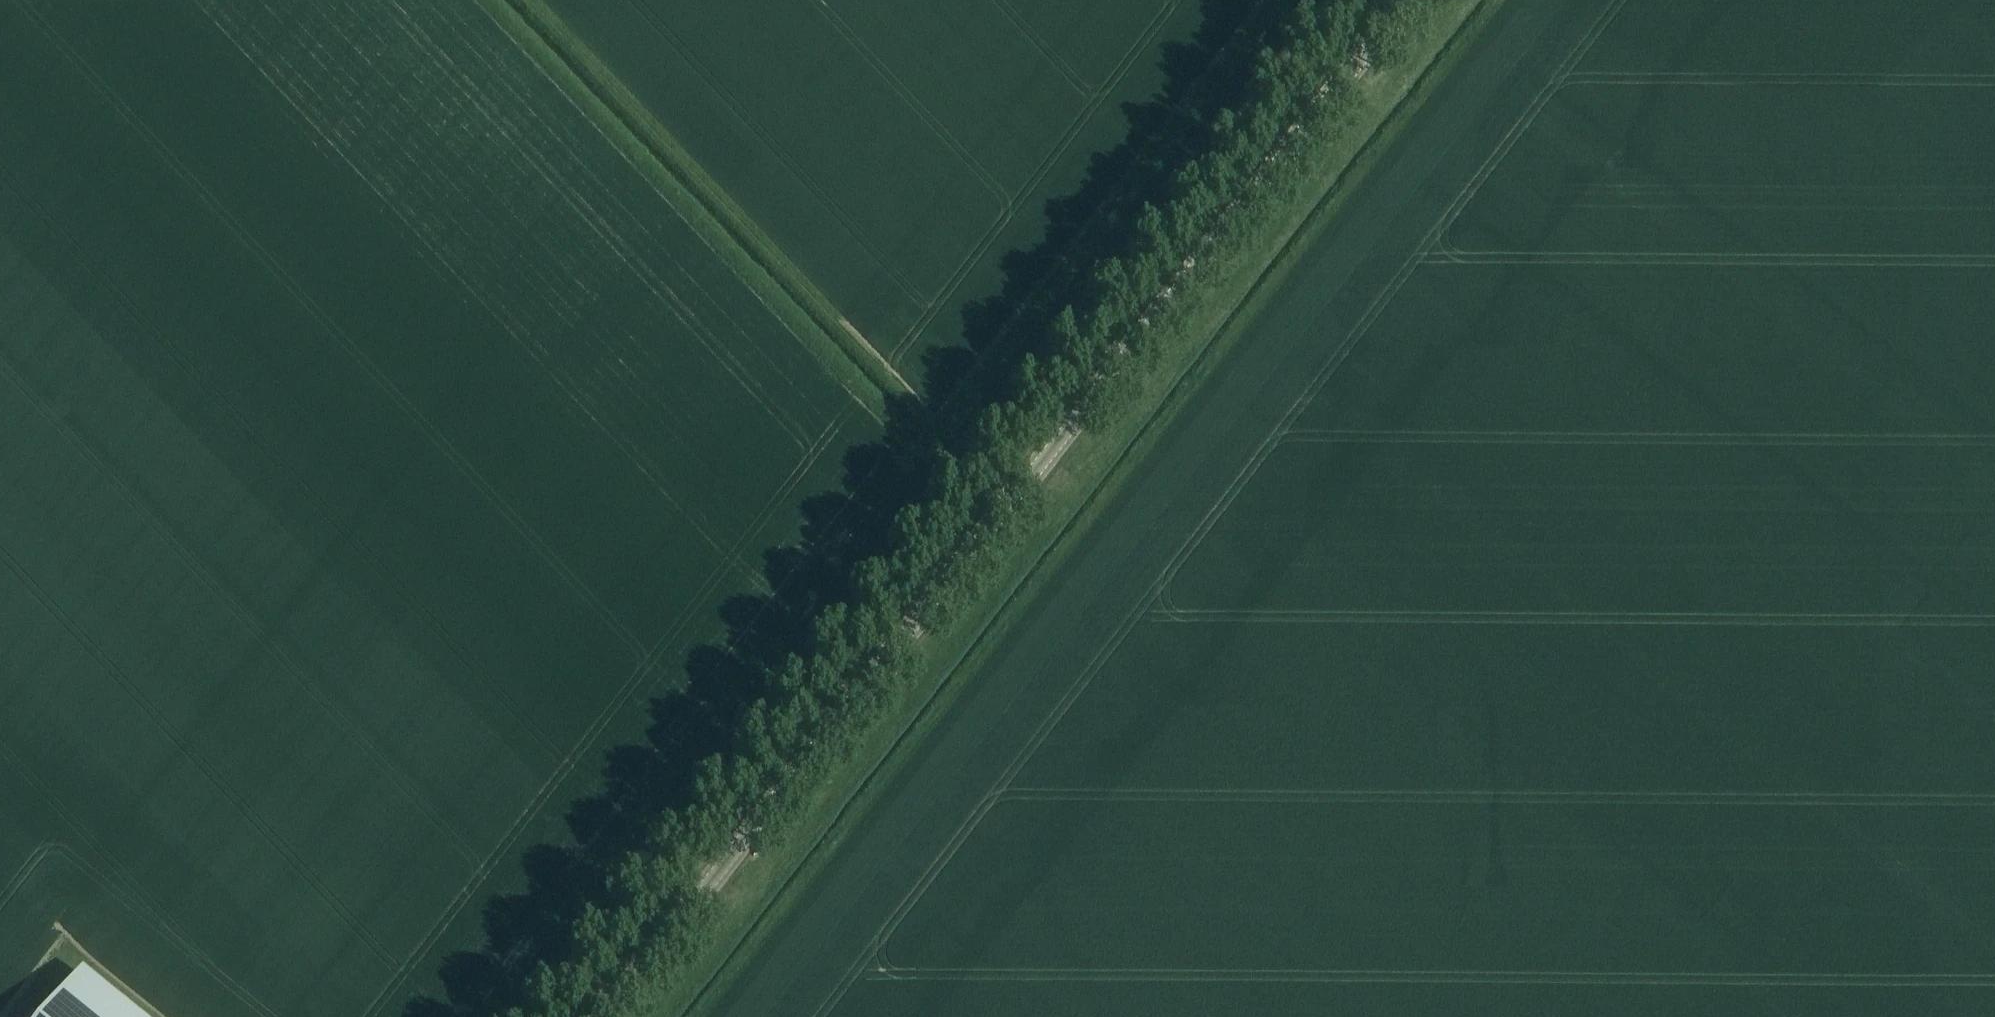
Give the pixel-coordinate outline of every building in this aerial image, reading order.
[(46,1016),(138,1016),(83,972),(46,1016)]
